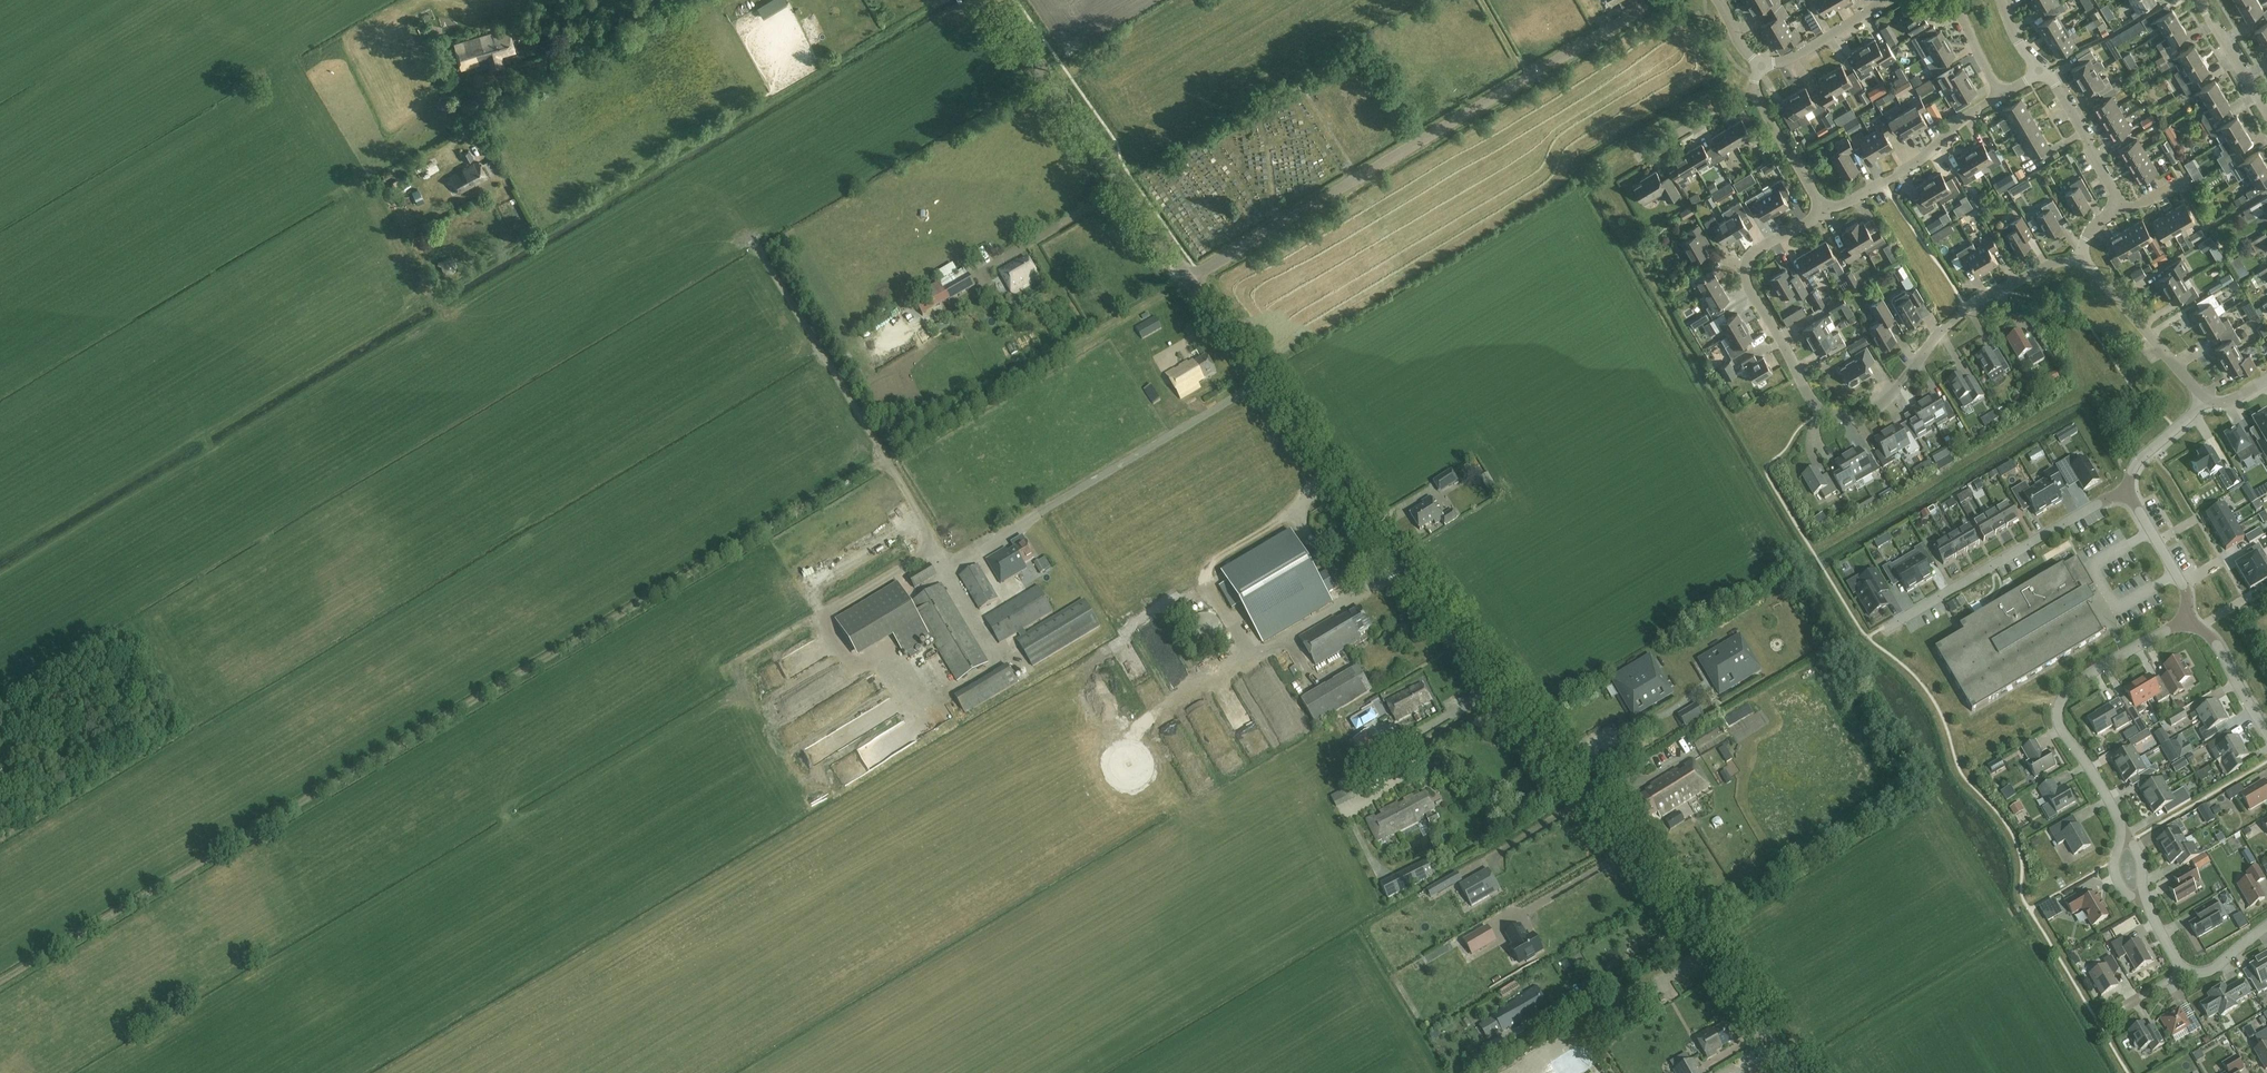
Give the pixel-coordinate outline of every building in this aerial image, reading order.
[(1782,5),(1779,0),(1753,0),(1746,4),(1749,9),(1751,8),(1754,13),(1766,6),(1769,12),(1782,5)] [(1836,9),(1831,0),(1815,0),(1824,16),(1836,9)] [(1836,9),(1843,5),(1845,7),(1849,5),(1846,0),(1831,0),(1836,9)] [(1934,12),(1927,0),(1926,0),(1908,11),(1912,18),(1904,23),(1911,34),(1926,26),(1922,20),(1934,12)] [(2045,14),(2051,10),(2057,7),(2063,3),(2061,0),(2032,0),(2031,0),(2038,11),(2042,8),(2045,14)] [(2137,10),(2154,0),(2131,0),(2137,10)] [(2241,7),(2248,19),(2262,10),(2266,16),(2266,0),(2261,4),(2259,0),(2252,0),(2241,7)] [(2103,13),(2110,9),(2107,3),(2099,8),(2103,13)] [(1765,37),(1787,24),(1783,18),(1788,15),(1782,5),(1769,12),(1773,18),(1761,25),(1764,30),(1762,31),(1765,37)] [(2051,10),(2045,14),(2048,19),(2038,25),(2044,36),(2063,24),(2057,14),(2060,12),(2057,7),(2051,10)] [(2110,9),(2103,13),(2107,20),(2117,15),(2113,9),(2111,10),(2110,9)] [(2163,31),(2179,21),(2171,9),(2159,16),(2156,10),(2141,19),(2148,30),(2159,24),(2163,31)] [(2179,21),(2163,31),(2167,37),(2156,44),(2162,55),(2176,46),(2172,41),(2186,33),(2179,21)] [(2266,40),(2266,23),(2255,30),(2263,42),(2266,40)] [(1787,24),(1765,37),(1769,43),(1771,41),(1774,46),(1785,39),(1789,45),(1801,38),(1795,27),(1790,30),(1787,24)] [(2050,46),(2076,31),(2073,26),(2066,30),(2063,24),(2044,36),(2050,46)] [(1930,52),(1948,42),(1940,30),(1932,35),(1928,29),(1914,37),(1921,48),(1926,45),(1930,52)] [(501,55),(515,51),(509,31),(493,36),(493,34),(454,45),(461,69),(479,64),(477,59),(486,56),(491,72),(504,68),(501,55)] [(2076,31),(2050,46),(2056,57),(2075,45),(2072,39),(2078,35),(2076,31)] [(2118,33),(2111,38),(2115,45),(2123,41),(2118,33)] [(2110,38),(2105,41),(2109,47),(2114,44),(2110,38)] [(1863,46),(1874,64),(1880,61),(1883,66),(1894,59),(1886,45),(1880,49),(1875,39),(1863,46)] [(1948,42),(1930,52),(1934,59),(1927,64),(1933,75),(1950,66),(1946,60),(1955,55),(1948,42)] [(1899,44),(1891,49),(1896,56),(1903,52),(1899,44)] [(2176,46),(2162,55),(2169,66),(2175,62),(2180,60),(2184,66),(2200,56),(2193,44),(2179,52),(2176,46)] [(1874,64),(1863,46),(1852,53),(1857,62),(1852,65),(1860,80),(1872,73),(1868,68),(1874,64)] [(2079,82),(2097,71),(2104,67),(2101,61),(2096,60),(2094,57),(2091,50),(2078,58),(2081,64),(2072,70),(2079,82)] [(2130,53),(2123,57),(2126,62),(2133,58),(2130,53)] [(2184,90),(2198,82),(2194,77),(2208,68),(2200,56),(2184,66),(2188,73),(2177,79),(2184,90)] [(1830,72),(1841,91),(1847,87),(1851,94),(1862,87),(1853,71),(1847,75),(1841,66),(1830,72)] [(1951,90),(1970,80),(1963,68),(1954,74),(1950,68),(1936,76),(1939,82),(1945,79),(1951,90)] [(2102,79),(2097,71),(2079,82),(2086,95),(2096,89),(2100,95),(2113,87),(2119,83),(2116,84),(2115,81),(2111,84),(2106,76),(2102,79)] [(1841,91),(1830,72),(1819,79),(1824,88),(1818,92),(1828,108),(1838,101),(1834,95),(1841,91)] [(1905,74),(1894,81),(1897,86),(1908,79),(1905,74)] [(1917,74),(1910,78),(1914,86),(1922,81),(1917,74)] [(1930,78),(1915,87),(1920,97),(1936,88),(1930,78)] [(1909,80),(1902,84),(1906,90),(1913,86),(1909,80)] [(1970,80),(1951,90),(1955,96),(1950,100),(1956,111),(1970,102),(1967,96),(1976,91),(1970,80)] [(2198,82),(2184,90),(2188,96),(2194,93),(2197,98),(2202,95),(2206,102),(2222,92),(2215,80),(2201,88),(2198,82)] [(2119,83),(2113,87),(2115,92),(2122,87),(2119,83)] [(1794,94),(1805,112),(1811,108),(1815,115),(1826,109),(1816,93),(1811,96),(1805,87),(1794,94)] [(1875,90),(1868,94),(1872,100),(1878,96),(1875,90)] [(1858,95),(1864,104),(1870,100),(1864,91),(1858,95)] [(2222,92),(2206,102),(2210,108),(2205,111),(2203,113),(2201,119),(2202,120),(2206,126),(2219,118),(2216,112),(2229,104),(2222,92)] [(1805,112),(1794,94),(1782,101),(1788,110),(1782,113),(1792,129),(1802,123),(1798,116),(1805,112)] [(1905,111),(1917,132),(1923,129),(1922,127),(1927,124),(1920,112),(1926,109),(1919,96),(1908,102),(1911,107),(1905,111)] [(2117,107),(2110,96),(2093,107),(2100,118),(2117,107)] [(1935,97),(1927,101),(1936,119),(1944,115),(1935,97)] [(2001,126),(2028,111),(2020,98),(2002,109),(2007,119),(2006,120),(2003,119),(1998,122),(2001,126)] [(1256,108),(1258,113),(1267,108),(1264,102),(1256,108)] [(2117,107),(2100,118),(2106,129),(2123,118),(2117,107)] [(1917,132),(1905,111),(1898,114),(1896,110),(1885,116),(1893,128),(1898,125),(1906,137),(1910,134),(1911,136),(1917,132)] [(2016,133),(2035,122),(2028,111),(2001,126),(2004,131),(2008,128),(2009,125),(2011,124),(2016,133)] [(1834,122),(1828,112),(1820,117),(1826,127),(1834,122)] [(2144,128),(2156,121),(2152,115),(2140,121),(2144,128)] [(2219,118),(2206,126),(2210,134),(2216,135),(2218,134),(2223,131),(2227,137),(2244,128),(2236,115),(2223,124),(2219,118)] [(2123,118),(2106,129),(2113,140),(2130,130),(2123,118)] [(1870,134),(1883,155),(1889,152),(1888,150),(1893,147),(1886,135),(1892,132),(1884,119),(1874,125),(1877,130),(1870,134)] [(1727,129),(1737,145),(1747,139),(1751,146),(1761,140),(1752,124),(1746,128),(1741,120),(1727,129)] [(2015,150),(2042,134),(2035,122),(2016,133),(2022,143),(2020,144),(2017,143),(2012,146),(2015,150)] [(2244,128),(2227,137),(2231,144),(2226,147),(2227,147),(2223,149),(2222,153),(2227,162),(2241,153),(2237,147),(2251,139),(2244,128)] [(1712,148),(1719,161),(1729,155),(1726,151),(1737,145),(1727,129),(1712,137),(1717,145),(1712,148)] [(2158,140),(2164,136),(2160,131),(2155,134),(2158,140)] [(1883,155),(1870,134),(1864,137),(1861,133),(1851,139),(1858,151),(1864,148),(1871,160),(1876,157),(1877,159),(1883,155)] [(2042,134),(2015,150),(2018,155),(2022,153),(2023,149),(2025,148),(2031,158),(2049,147),(2042,134)] [(2177,135),(2171,139),(2174,145),(2181,141),(2177,135)] [(1844,178),(1858,170),(1848,152),(1854,149),(1846,136),(1835,143),(1840,151),(1831,157),(1844,178)] [(1909,136),(1904,139),(1911,150),(1916,147),(1909,136)] [(1798,141),(1803,149),(1809,145),(1804,137),(1798,141)] [(2126,161),(2143,151),(2136,139),(2119,150),(2126,161)] [(2178,160),(2167,140),(2161,144),(2172,164),(2178,160)] [(1970,150),(1980,168),(1987,163),(1990,169),(2001,162),(1993,148),(1987,151),(1982,143),(1970,150)] [(1719,161),(1712,148),(1706,152),(1701,144),(1687,153),(1697,169),(1707,163),(1709,167),(1719,161)] [(1766,148),(1759,152),(1765,162),(1772,158),(1766,148)] [(1980,168),(1970,150),(1957,158),(1962,166),(1957,170),(1965,184),(1976,177),(1973,172),(1980,168)] [(462,155),(466,163),(473,159),(469,151),(462,155)] [(2143,151),(2126,161),(2132,172),(2150,161),(2143,151)] [(2241,153),(2227,162),(2231,168),(2232,171),(2236,171),(2240,169),(2244,166),(2248,173),(2265,163),(2257,151),(2244,159),(2241,153)] [(1697,169),(1687,153),(1673,161),(1676,167),(1670,170),(1681,188),(1691,182),(1687,175),(1697,169)] [(419,164),(426,179),(442,171),(436,157),(419,164)] [(1772,161),(1761,168),(1764,174),(1776,167),(1772,161)] [(2036,161),(2025,166),(2029,173),(2039,167),(2036,161)] [(2150,161),(2132,172),(2139,183),(2156,172),(2150,161)] [(458,194),(486,178),(478,162),(462,170),(449,177),(458,194)] [(2221,165),(2225,172),(2231,168),(2227,162),(2221,165)] [(2248,173),(2253,180),(2248,183),(2251,188),(2245,192),(2249,198),(2262,190),(2258,184),(2266,179),(2266,167),(2265,163),(2248,173)] [(2021,167),(2015,171),(2019,179),(2026,175),(2021,167)] [(1668,202),(1680,195),(1669,176),(1661,181),(1656,171),(1641,180),(1642,183),(1635,187),(1644,203),(1662,192),(1668,202)] [(1928,180),(1938,197),(1945,193),(1948,199),(1960,192),(1951,178),(1945,181),(1940,173),(1928,180)] [(2010,173),(2002,178),(2007,187),(2016,182),(2010,173)] [(2076,213),(2089,205),(2082,193),(2088,190),(2081,177),(2070,184),(2073,189),(2065,194),(2076,213)] [(1741,178),(1733,183),(1738,192),(1746,187),(1741,178)] [(1766,195),(1776,212),(1788,205),(1783,197),(1789,193),(1781,179),(1769,186),(1773,191),(1766,195)] [(1938,197),(1928,180),(1916,188),(1921,196),(1915,200),(1923,214),(1935,207),(1931,202),(1938,197)] [(1714,182),(1708,186),(1712,192),(1718,189),(1714,182)] [(1731,183),(1719,190),(1724,198),(1735,191),(1731,183)] [(2018,183),(2009,188),(2013,195),(2022,189),(2018,183)] [(1999,188),(1989,193),(1992,200),(2002,195),(1999,188)] [(1697,192),(1689,197),(1693,204),(1701,199),(1697,192)] [(1776,212),(1766,195),(1759,199),(1756,194),(1745,201),(1753,215),(1759,211),(1764,220),(1776,212)] [(2243,194),(2233,199),(2237,205),(2247,199),(2243,194)] [(1712,195),(1705,199),(1708,205),(1715,201),(1712,195)] [(1966,195),(1960,199),(1967,211),(1973,207),(1966,195)] [(1974,196),(1969,199),(1974,208),(1982,203),(1979,197),(1974,196)] [(395,197),(391,200),(398,212),(402,209),(395,197)] [(2054,215),(2060,212),(2052,199),(2041,206),(2044,211),(2037,216),(2048,235),(2061,227),(2056,219),(2054,215)] [(1985,210),(1986,212),(1993,208),(1988,200),(1979,205),(1983,211),(1985,210)] [(2265,206),(2261,200),(2250,207),(2256,217),(2265,211),(2266,214),(2266,205),(2265,206)] [(1722,212),(1726,219),(1736,236),(1748,229),(1741,217),(1747,213),(1740,202),(1722,212)] [(2173,209),(2188,234),(2192,231),(2188,223),(2194,220),(2184,203),(2173,209)] [(1691,206),(1680,213),(1683,219),(1695,212),(1691,206)] [(1977,209),(1971,212),(1977,218),(1981,216),(1977,209)] [(2188,234),(2173,209),(2163,215),(2173,232),(2179,228),(2183,236),(2188,234)] [(1787,218),(1791,226),(1800,221),(1795,214),(1787,218)] [(2173,232),(2163,215),(2152,221),(2167,246),(2172,243),(2167,236),(2173,232)] [(2004,236),(2006,234),(2017,253),(2030,245),(2023,233),(2029,230),(2021,216),(2000,229),(2004,236)] [(1724,243),(1736,236),(1726,219),(1718,223),(1714,217),(1704,222),(1711,234),(1717,231),(1724,243)] [(1933,230),(1939,226),(1935,219),(1929,223),(1933,230)] [(2142,220),(2131,226),(2141,243),(2148,240),(2152,237),(2142,220)] [(1851,226),(1864,247),(1870,244),(1873,248),(1885,241),(1878,229),(1870,233),(1863,221),(1858,224),(1857,222),(1851,226)] [(1950,223),(1939,230),(1943,236),(1954,230),(1950,223)] [(1698,238),(1704,235),(1698,225),(1688,232),(1691,237),(1682,243),(1693,262),(1707,253),(1698,238)] [(1864,247),(1851,226),(1845,229),(1847,231),(1842,234),(1849,246),(1841,250),(1849,262),(1861,255),(1858,251),(1864,247)] [(2131,226),(2121,232),(2136,258),(2141,255),(2136,246),(2141,243),(2131,226)] [(2200,229),(2189,236),(2193,242),(2204,235),(2200,229)] [(2121,232),(2110,238),(2120,256),(2126,252),(2131,261),(2136,258),(2121,232)] [(2265,232),(2254,239),(2250,242),(2256,252),(2260,249),(2266,245),(2266,235),(2265,232)] [(1976,249),(1988,270),(1989,270),(1988,269),(1998,263),(1990,251),(1997,247),(1989,235),(1979,241),(1981,245),(1976,249)] [(2152,237),(2148,240),(2157,255),(2163,251),(2154,236),(2152,237)] [(2210,237),(2198,244),(2203,252),(2215,244),(2210,237)] [(1812,251),(1822,267),(1831,262),(1838,274),(1844,271),(1836,258),(1825,241),(1817,246),(1818,247),(1812,251)] [(1890,243),(1883,247),(1887,254),(1894,250),(1890,243)] [(1988,270),(1976,249),(1970,252),(1967,248),(1957,254),(1964,266),(1970,262),(1978,276),(1988,270)] [(2220,263),(2228,260),(2224,248),(2216,251),(2220,263)] [(1822,267),(1812,251),(1805,255),(1805,253),(1797,258),(1807,275),(1806,275),(1811,284),(1816,281),(1812,273),(1822,267)] [(1037,276),(1027,258),(1019,263),(1018,261),(1000,272),(1012,293),(1030,282),(1029,280),(1037,276)] [(2165,292),(2183,281),(2178,274),(2184,271),(2188,269),(2182,258),(2165,268),(2169,274),(2158,281),(2165,292)] [(2149,264),(2142,269),(2146,274),(2153,270),(2149,264)] [(1893,271),(1899,280),(1908,275),(1902,265),(1893,271)] [(2141,267),(2130,273),(2135,281),(2145,275),(2141,267)] [(2266,280),(2266,267),(2258,272),(2264,282),(2266,280)] [(1880,269),(1874,273),(1877,279),(1884,275),(1880,269)] [(1704,295),(1721,285),(1712,271),(1704,275),(1701,270),(1689,277),(1694,287),(1698,285),(1704,295)] [(1797,298),(1808,292),(1800,278),(1793,282),(1786,270),(1770,279),(1781,299),(1793,292),(1797,298)] [(1845,274),(1847,278),(1853,288),(1859,284),(1853,275),(1851,271),(1845,274)] [(2230,273),(2220,279),(2224,285),(2234,279),(2230,273)] [(942,289),(949,301),(975,286),(968,274),(942,289)] [(2236,279),(2228,284),(2232,290),(2240,285),(2236,279)] [(2183,281),(2165,292),(2172,304),(2183,298),(2186,303),(2199,296),(2192,285),(2187,289),(2183,281)] [(949,301),(942,289),(940,285),(917,299),(926,314),(949,301)] [(1721,285),(1704,295),(1710,305),(1706,307),(1712,317),(1725,310),(1721,304),(1729,300),(1721,285)] [(1825,304),(1815,288),(1809,292),(1811,296),(1809,298),(1814,306),(1816,304),(1819,308),(1825,304)] [(1894,297),(1893,301),(1907,326),(1922,317),(1915,306),(1923,301),(1916,288),(1909,292),(1905,291),(1894,297)] [(2200,325),(2218,314),(2214,308),(2219,304),(2212,293),(2198,301),(2202,307),(2193,312),(2200,325)] [(1831,312),(1846,303),(1842,295),(1826,304),(1831,312)] [(1882,349),(1896,340),(1886,323),(1894,318),(1882,298),(1870,305),(1879,321),(1869,327),(1882,349)] [(2175,311),(2184,306),(2180,299),(2171,305),(2175,311)] [(1847,311),(1846,315),(1848,318),(1854,314),(1850,308),(1847,311)] [(1727,336),(1744,325),(1737,313),(1727,319),(1723,313),(1703,325),(1710,336),(1723,328),(1727,336)] [(2220,338),(2234,330),(2227,318),(2222,322),(2218,314),(2200,325),(2208,337),(2216,332),(2220,338)] [(1810,341),(1829,330),(1826,324),(1832,320),(1828,315),(1803,329),(1810,341)] [(1854,315),(1848,319),(1851,323),(1857,320),(1854,315)] [(1143,340),(1162,329),(1155,316),(1136,327),(1143,340)] [(2240,318),(2233,321),(2237,328),(2243,324),(2240,318)] [(945,319),(932,327),(936,335),(950,327),(945,319)] [(2256,327),(2262,337),(2266,334),(2266,331),(2262,323),(2256,327)] [(1744,325),(1727,336),(1731,342),(1725,346),(1732,358),(1748,348),(1744,342),(1752,338),(1744,325)] [(1829,330),(1810,341),(1817,352),(1826,347),(1830,354),(1846,344),(1838,332),(1832,335),(1829,330)] [(2234,330),(2220,338),(2223,344),(2214,349),(2222,361),(2239,351),(2235,344),(2241,341),(2234,330)] [(2245,330),(2238,334),(2241,339),(2248,335),(2245,330)] [(2044,359),(2040,352),(2033,340),(2027,344),(2020,332),(2007,339),(2018,358),(2026,354),(2033,366),(2044,359)] [(1868,364),(1874,360),(1866,347),(1855,354),(1858,359),(1855,361),(1854,360),(1846,365),(1847,366),(1841,369),(1851,385),(1873,373),(1868,364)] [(2003,373),(2009,370),(2003,358),(1997,362),(1989,350),(1976,357),(1988,376),(2000,369),(2003,373)] [(2239,351),(2222,361),(2229,374),(2238,368),(2242,374),(2256,366),(2249,355),(2244,358),(2239,351)] [(1756,382),(1772,372),(1763,357),(1758,361),(1754,355),(1741,362),(1745,369),(1747,368),(1756,382)] [(1197,383),(1216,372),(1206,356),(1197,361),(1194,358),(1166,375),(1181,399),(1200,387),(1197,383)] [(1719,358),(1713,362),(1716,368),(1722,365),(1719,358)] [(1737,374),(1729,361),(1719,367),(1727,380),(1737,374)] [(1881,361),(1875,364),(1881,375),(1887,372),(1881,361)] [(2048,388),(2063,378),(2057,369),(2042,379),(2048,388)] [(1971,404),(1984,397),(1975,382),(1968,386),(1961,374),(1948,382),(1959,401),(1967,397),(1971,404)] [(1153,405),(1161,400),(1151,385),(1143,390),(1153,405)] [(1935,396),(1923,403),(1935,423),(1938,428),(1955,418),(1948,405),(1942,409),(1935,396)] [(1935,423),(1923,403),(1912,410),(1918,420),(1912,423),(1920,438),(1932,431),(1929,426),(1935,423)] [(1997,409),(1986,412),(1987,419),(1999,416),(1997,409)] [(2266,458),(2266,412),(2253,420),(2264,439),(2258,442),(2266,458)] [(1886,433),(1898,452),(1909,445),(1914,453),(1920,449),(1910,433),(1904,436),(1898,426),(1886,433)] [(2078,433),(2074,426),(2068,430),(2072,436),(2078,433)] [(2238,429),(2225,437),(2240,463),(2252,456),(2254,459),(2260,455),(2250,438),(2245,441),(2243,438),(2238,429)] [(1898,452),(1886,433),(1875,439),(1881,450),(1875,453),(1883,468),(1895,461),(1892,456),(1898,452)] [(1927,441),(1933,452),(1944,445),(1938,434),(1927,441)] [(1948,436),(1944,439),(1948,446),(1952,444),(1948,436)] [(2031,453),(2034,459),(2046,453),(2043,447),(2031,453)] [(2199,455),(2197,456),(2199,459),(2191,463),(2198,476),(2207,471),(2210,477),(2223,469),(2210,448),(2202,453),(2199,455)] [(1847,456),(1858,475),(1870,468),(1873,474),(1879,470),(1870,456),(1865,459),(1859,449),(1847,456)] [(1939,452),(1931,456),(1936,464),(1943,459),(1939,452)] [(1858,475),(1847,456),(1835,463),(1841,473),(1834,477),(1842,492),(1856,484),(1853,479),(1858,475)] [(2065,481),(2075,475),(2084,490),(2100,480),(2086,458),(2076,464),(2072,456),(2056,466),(2065,481)] [(1921,465),(1913,470),(1916,477),(1925,472),(1921,465)] [(1825,499),(1837,491),(1829,477),(1823,480),(1815,468),(1803,476),(1814,495),(1820,491),(1825,499)] [(2005,469),(1999,473),(2003,479),(2009,475),(2005,469)] [(2037,487),(2048,507),(2055,504),(2055,505),(2061,501),(2057,493),(2064,489),(2053,469),(2045,474),(2047,478),(2035,485),(2036,488),(2037,487)] [(1443,476),(1450,486),(1458,481),(1451,470),(1443,476)] [(1997,470),(1988,475),(1991,479),(1999,474),(1997,470)] [(2233,471),(2226,475),(2233,487),(2239,483),(2233,471)] [(1979,479),(1973,482),(1978,491),(1984,487),(1979,479)] [(2042,511),(2048,507),(2037,487),(2036,488),(2030,491),(2025,483),(2012,491),(2019,504),(2027,500),(2036,516),(2043,512),(2042,511)] [(1892,488),(1879,496),(1882,501),(1895,493),(1892,488)] [(1969,489),(1961,494),(1965,500),(1973,495),(1969,489)] [(1420,530),(1434,521),(1435,524),(1442,520),(1446,526),(1458,518),(1452,509),(1443,515),(1431,496),(1422,502),(1424,505),(1410,514),(1420,530)] [(1953,498),(1946,502),(1950,509),(1957,505),(1953,498)] [(1863,502),(1857,506),(1861,514),(1868,510),(1863,502)] [(1975,519),(1996,508),(1994,504),(1973,515),(1975,519)] [(2009,504),(1999,509),(2000,510),(1998,511),(1997,510),(1999,514),(2007,526),(2009,525),(2009,526),(2019,520),(2009,504)] [(2224,505),(2205,516),(2212,527),(2230,516),(2224,505)] [(1927,510),(1921,513),(1924,519),(1930,515),(1927,510)] [(2007,528),(2007,527),(2007,526),(1999,514),(1997,510),(1996,510),(1997,511),(1988,516),(1988,517),(1986,518),(1986,517),(1985,517),(1995,533),(1997,532),(1998,533),(2006,527),(2007,528)] [(2258,515),(2263,523),(2266,521),(2266,515),(2265,511),(2258,515)] [(2230,516),(2212,527),(2219,538),(2237,528),(2230,516)] [(1995,533),(1985,517),(1976,523),(1977,523),(1975,525),(1974,523),(1973,524),(1984,541),(1984,540),(1986,539),(1995,534),(1995,535),(1996,534),(1995,533)] [(1969,527),(1968,527),(1969,528),(1967,529),(1966,529),(1957,534),(1957,533),(1957,534),(1967,551),(1967,550),(1976,545),(1975,544),(1978,543),(1978,545),(1979,544),(1969,527)] [(2237,528),(2219,538),(2226,550),(2244,539),(2237,528)] [(1310,565),(1324,556),(1317,545),(1303,553),(1290,531),(1221,572),(1263,642),(1332,601),(1327,594),(1338,588),(1328,571),(1317,577),(1310,565)] [(1938,544),(1948,538),(1946,533),(1935,539),(1938,544)] [(1945,541),(1956,558),(1956,557),(1964,552),(1964,551),(1966,550),(1967,551),(1957,534),(1956,534),(1957,535),(1955,536),(1955,535),(1946,540),(1945,541)] [(1025,564),(1036,558),(1026,541),(1022,536),(1011,542),(1015,548),(1008,552),(1006,548),(986,559),(1001,584),(1027,568),(1025,564)] [(1946,542),(1944,543),(1943,542),(1934,548),(1943,564),(1953,559),(1952,558),(1954,557),(1955,558),(1956,558),(1945,541),(1946,540),(1945,540),(1946,542)] [(1915,549),(1916,550),(1903,558),(1918,583),(1924,580),(1925,581),(1932,577),(1923,562),(1931,558),(1922,544),(1915,549)] [(2266,564),(2266,559),(2258,545),(2247,552),(2250,558),(2236,566),(2243,578),(2266,564)] [(2120,555),(2104,568),(2109,575),(2125,562),(2120,555)] [(2094,586),(2077,557),(1959,626),(1963,632),(1935,649),(1972,711),(2103,634),(2080,594),(2094,586)] [(1912,587),(1918,583),(1903,558),(1890,566),(1889,564),(1882,568),(1890,582),(1898,577),(1907,592),(1913,588),(1912,587)] [(1045,571),(1038,560),(1034,562),(1041,573),(1045,571)] [(929,564),(908,576),(915,588),(936,575),(929,564)] [(2243,578),(2250,590),(2265,582),(2266,586),(2266,564),(2243,578)] [(979,610),(998,599),(979,565),(959,576),(979,610)] [(1886,589),(1875,570),(1859,579),(1865,588),(1856,593),(1870,616),(1886,606),(1879,593),(1886,589)] [(2138,577),(2142,585),(2149,582),(2145,573),(2138,577)] [(859,658),(920,621),(957,682),(989,663),(942,584),(910,603),(898,582),(836,619),(859,658)] [(1000,644),(1054,612),(1038,586),(985,618),(1000,644)] [(1962,596),(1956,600),(1961,608),(1967,604),(1962,596)] [(1084,599),(1016,639),(1032,666),(1100,626),(1084,599)] [(1359,634),(1371,627),(1360,607),(1337,621),(1335,617),(1315,629),(1317,632),(1310,637),(1308,633),(1299,638),(1316,665),(1362,638),(1359,634)] [(1190,640),(1191,642),(1193,644),(1195,646),(1198,647),(1200,648),(1203,649),(1206,649),(1209,649),(1211,648),(1214,647),(1216,645),(1218,643),(1220,641),(1221,638),(1222,636),(1222,633),(1222,630),(1222,627),(1221,624),(1219,622),(1217,619),(1215,617),(1212,616),(1209,615),(1206,615),(1203,615),(1200,615),(1197,616),(1195,618),(1193,620),(1191,622),(1189,625),(1188,628),(1188,631),(1188,634),(1189,637),(1190,640)] [(1728,689),(1761,670),(1740,635),(1703,657),(1714,675),(1715,674),(1717,677),(1716,678),(1711,681),(1719,694),(1728,689)] [(1673,693),(1651,656),(1612,679),(1616,685),(1621,693),(1625,691),(1638,713),(1673,693)] [(2173,680),(2167,684),(2164,685),(2171,697),(2183,690),(2180,684),(2191,677),(2179,657),(2164,666),(2173,680)] [(771,674),(785,664),(781,658),(766,667),(771,674)] [(965,714),(974,709),(1019,683),(1008,666),(963,691),(955,696),(965,714)] [(1356,667),(1301,700),(1316,725),(1371,691),(1356,667)] [(2136,682),(2147,701),(2154,697),(2158,703),(2170,696),(2159,677),(2152,681),(2149,675),(2136,682)] [(781,698),(788,711),(821,695),(814,682),(781,698)] [(2147,701),(2136,682),(2124,689),(2127,695),(2120,699),(2134,722),(2136,721),(2140,718),(2141,718),(2139,714),(2144,711),(2140,705),(2147,701)] [(1423,704),(1431,700),(1422,683),(1385,702),(1395,721),(1418,709),(1416,706),(1422,703),(1423,704)] [(2202,722),(2222,710),(2216,700),(2190,715),(2192,720),(2199,716),(2202,722)] [(2179,702),(2179,701),(2175,703),(2179,711),(2185,707),(2181,701),(2179,702)] [(1371,718),(1368,712),(1376,708),(1373,702),(1356,711),(1362,723),(1371,718)] [(1697,703),(1678,715),(1685,727),(1704,716),(1697,703)] [(944,718),(954,712),(948,704),(939,710),(944,718)] [(2097,735),(2114,725),(2117,730),(2128,723),(2120,710),(2114,714),(2108,705),(2100,710),(2100,711),(2088,718),(2097,735)] [(2171,726),(2187,717),(2183,710),(2167,719),(2171,726)] [(2222,710),(2202,722),(2208,732),(2201,735),(2205,741),(2218,733),(2215,728),(2228,720),(2222,710)] [(860,717),(866,730),(878,724),(872,711),(860,717)] [(2136,721),(2134,722),(2140,733),(2146,729),(2140,718),(2136,721)] [(2131,729),(2135,736),(2139,733),(2135,726),(2131,729)] [(2162,729),(2154,734),(2161,745),(2169,740),(2162,729)] [(2147,730),(2132,739),(2136,745),(2151,736),(2147,730)] [(1367,731),(1353,739),(1367,764),(1381,756),(1367,731)] [(2223,757),(2243,745),(2237,735),(2224,743),(2220,737),(2207,745),(2216,761),(2222,757),(2223,757)] [(2177,739),(2171,742),(2180,758),(2192,751),(2187,743),(2183,745),(2181,746),(2177,739)] [(2036,777),(2055,766),(2046,752),(2042,754),(2035,742),(2023,749),(2030,761),(2027,763),(2036,777)] [(2243,745),(2223,757),(2225,762),(2219,766),(2222,771),(2226,777),(2239,769),(2236,763),(2249,755),(2243,745)] [(2119,771),(2139,759),(2132,747),(2112,759),(2119,771)] [(2191,753),(2185,757),(2189,763),(2195,759),(2191,753)] [(1993,775),(2005,767),(1999,758),(1987,766),(1988,767),(1985,768),(1990,775),(1992,774),(1993,775)] [(2175,773),(2188,765),(2184,758),(2171,765),(2175,773)] [(1634,800),(1646,820),(1658,813),(1660,817),(1709,787),(1708,786),(1709,785),(1694,759),(1684,765),(1686,769),(1680,772),(1677,768),(1651,785),(1653,789),(1634,800)] [(2139,759),(2119,771),(2125,782),(2138,775),(2142,781),(2159,771),(2155,764),(2145,770),(2139,759)] [(2147,802),(2167,790),(2164,784),(2169,781),(2165,775),(2140,790),(2147,802)] [(2056,813),(2075,802),(2071,793),(2069,794),(2064,786),(2058,790),(2052,780),(2038,789),(2042,795),(2045,793),(2056,813)] [(2266,800),(2266,786),(2264,780),(2245,792),(2240,784),(2226,792),(2231,800),(2241,794),(2250,809),(2266,800)] [(1359,781),(1331,796),(1337,807),(1365,793),(1365,792),(1367,791),(1363,783),(1361,784),(1359,781)] [(2004,788),(2010,796),(2014,792),(2009,785),(2004,788)] [(2167,790),(2147,802),(2154,813),(2163,807),(2167,814),(2190,800),(2183,788),(2171,795),(2167,790)] [(1397,801),(1379,810),(1382,816),(1376,819),(1374,816),(1367,820),(1377,841),(1385,838),(1418,821),(1417,819),(1423,816),(1422,815),(1425,814),(1430,811),(1434,809),(1426,792),(1414,798),(1412,795),(1404,799),(1406,803),(1400,806),(1397,801)] [(2009,807),(2014,816),(2024,810),(2019,801),(2009,807)] [(2206,804),(2197,809),(2202,817),(2211,812),(2206,804)] [(2211,809),(2215,815),(2222,811),(2218,805),(2211,809)] [(1426,818),(1429,823),(1439,818),(1436,812),(1432,815),(1430,811),(1425,814),(1427,817),(1426,818)] [(2074,855),(2091,845),(2078,824),(2077,825),(2072,816),(2049,830),(2058,845),(2066,840),(2074,855)] [(1665,820),(1671,830),(1676,827),(1669,817),(1665,820)] [(2164,852),(2184,841),(2181,835),(2186,832),(2179,820),(2162,830),(2166,836),(2157,841),(2164,852)] [(2246,836),(2252,832),(2249,827),(2243,831),(2246,836)] [(1423,851),(1415,833),(1410,836),(1418,853),(1423,851)] [(2184,841),(2164,852),(2171,864),(2180,858),(2184,865),(2199,856),(2192,843),(2188,846),(2184,841)] [(2246,859),(2252,856),(2248,849),(2242,853),(2246,859)] [(2198,857),(2204,867),(2211,863),(2205,853),(2198,857)] [(2257,883),(2265,879),(2257,866),(2246,873),(2249,878),(2237,885),(2250,907),(2265,898),(2257,886),(2258,885),(2257,883)] [(2192,884),(2199,879),(2192,868),(2178,876),(2181,882),(2169,889),(2177,902),(2196,891),(2192,884)] [(1412,869),(1381,884),(1388,898),(1419,883),(1412,869)] [(1488,869),(1459,885),(1471,906),(1500,890),(1488,869)] [(1450,877),(1427,890),(1431,897),(1454,884),(1450,877)] [(2092,926),(2108,917),(2103,909),(2104,909),(2100,902),(2101,902),(2096,893),(2087,898),(2083,891),(2065,901),(2072,914),(2082,908),(2092,926)] [(2054,900),(2040,908),(2048,921),(2053,918),(2057,905),(2054,900)] [(2197,938),(2222,924),(2217,916),(2221,914),(2214,901),(2199,909),(2203,916),(2189,924),(2197,938)] [(1471,952),(1494,939),(1487,926),(1464,939),(1471,952)] [(1533,935),(1527,938),(1520,926),(1506,933),(1514,946),(1511,948),(1520,963),(1526,960),(1527,962),(1535,957),(1534,955),(1542,950),(1533,935)] [(2151,960),(2152,958),(2149,954),(2147,954),(2139,939),(2130,944),(2125,936),(2111,944),(2120,959),(2126,955),(2135,970),(2151,961),(2151,960)] [(1453,943),(1428,955),(1431,960),(1456,948),(1453,943)] [(2075,965),(2080,962),(2077,956),(2076,956),(2074,952),(2069,955),(2075,965)] [(2111,974),(2119,969),(2111,956),(2103,960),(2106,964),(2089,974),(2102,995),(2118,986),(2111,974)] [(2261,959),(2249,965),(2256,977),(2251,981),(2258,993),(2266,988),(2266,985),(2265,982),(2266,981),(2266,969),(2261,959)] [(2234,1003),(2250,994),(2242,980),(2226,989),(2224,985),(2208,995),(2210,999),(2200,1004),(2208,1018),(2218,1012),(2220,1016),(2237,1006),(2234,1003)] [(1537,1010),(1547,1004),(1537,986),(1526,992),(1508,1005),(1493,1015),(1493,1017),(1477,1027),(1486,1041),(1508,1027),(1509,1028),(1524,1019),(1522,1015),(1528,1012),(1531,1016),(1538,1012),(1537,1010)] [(2191,1033),(2201,1028),(2194,1016),(2186,1020),(2179,1008),(2175,1011),(2174,1010),(2160,1018),(2165,1027),(2166,1027),(2172,1036),(2187,1028),(2191,1033)] [(2153,1050),(2164,1044),(2153,1026),(2147,1029),(2143,1023),(2129,1031),(2136,1043),(2134,1043),(2134,1046),(2135,1048),(2137,1048),(2139,1048),(2140,1050),(2149,1045),(2153,1050)] [(1715,1050),(1732,1041),(1723,1025),(1712,1031),(1710,1028),(1696,1037),(1708,1058),(1717,1053),(1715,1050)] [(2266,1069),(2266,1029),(2255,1036),(2261,1046),(2254,1050),(2266,1069)] [(2205,1045),(2211,1042),(2208,1036),(2202,1039),(2205,1045)] [(1500,1037),(1481,1049),(1487,1059),(1506,1048),(1500,1037)] [(2243,1069),(2235,1056),(2222,1063),(2227,1072),(2225,1072),(2237,1072),(2243,1069)] [(1675,1072),(1699,1072),(1696,1069),(1698,1068),(1693,1059),(1673,1070),(1675,1072)] [(1586,1072),(1602,1072),(1605,1071),(1601,1063),(1585,1071),(1586,1072)]
